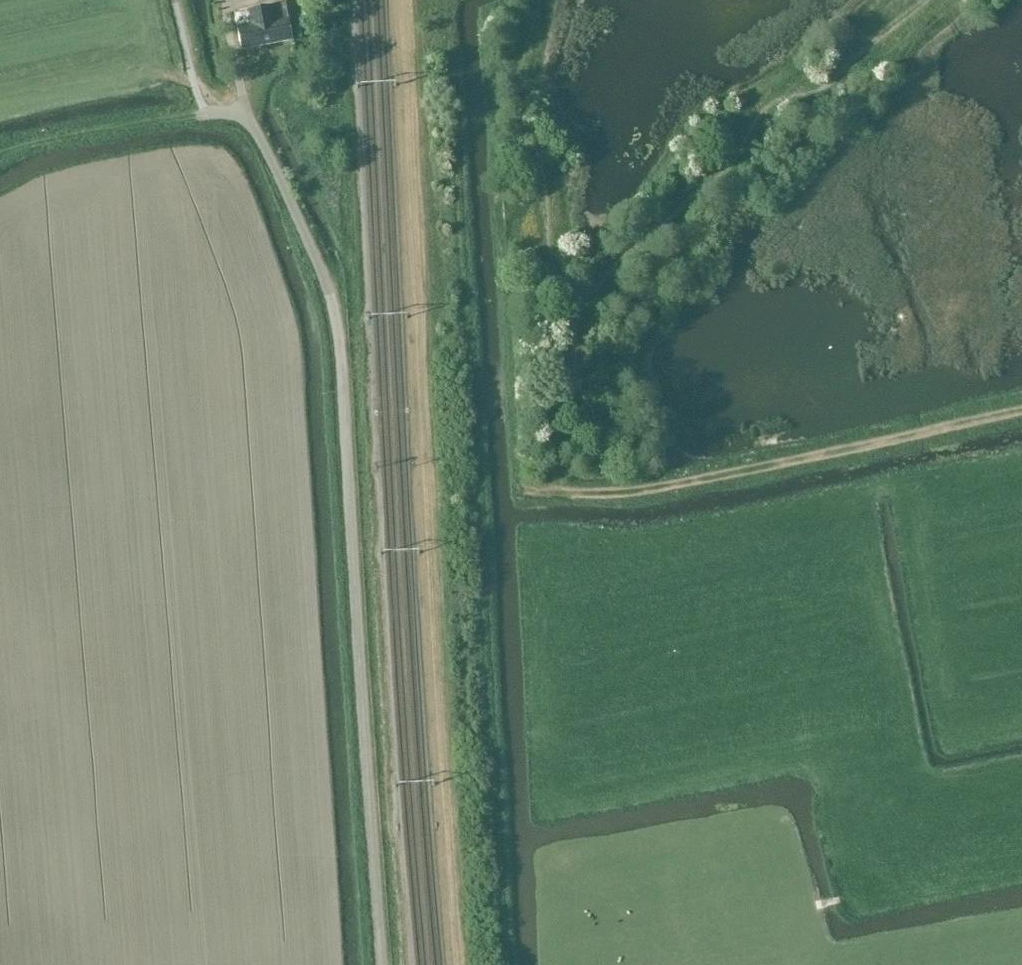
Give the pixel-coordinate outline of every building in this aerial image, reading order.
[(235,13),(242,49),(293,40),(286,3),(235,13)]
